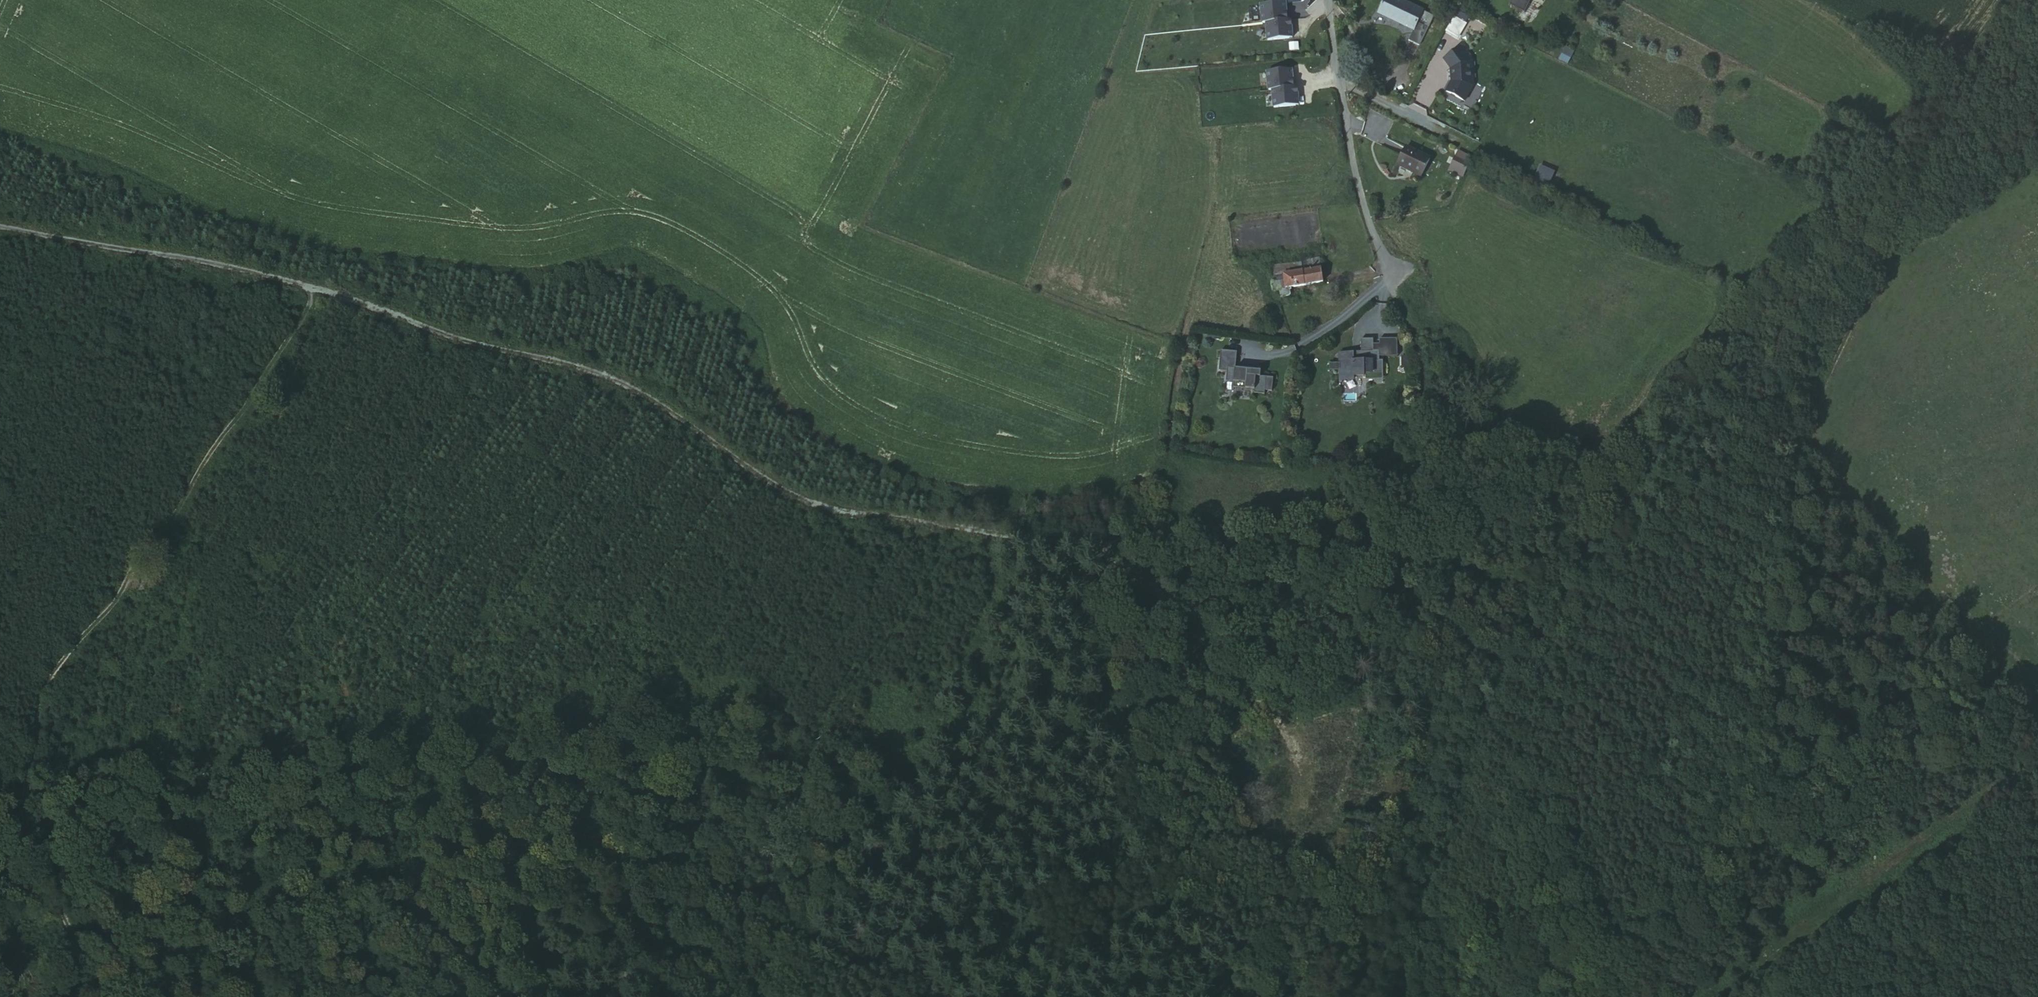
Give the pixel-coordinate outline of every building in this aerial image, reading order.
[(1409,0),(1388,0),(1384,9),(1416,24),(1410,38),(1422,44),(1436,12),(1409,0)] [(1509,5),(1525,12),(1530,0),(1511,0),(1509,5)] [(1267,53),(1292,51),(1290,32),(1286,32),(1285,15),(1260,17),(1261,36),(1265,35),(1267,53)] [(1559,61),(1569,64),(1573,51),(1564,48),(1559,61)] [(1466,50),(1444,53),(1451,99),(1473,96),(1466,50)] [(1272,104),(1274,122),(1299,118),(1297,100),(1293,100),(1291,82),(1266,85),(1269,104),(1272,104)] [(1426,154),(1401,142),(1392,161),(1418,173),(1426,154)] [(1454,155),(1448,171),(1466,177),(1471,161),(1454,155)] [(1535,176),(1550,183),(1556,172),(1541,164),(1535,176)] [(1324,282),(1322,273),(1320,259),(1271,268),(1275,290),(1281,289),(1282,296),(1291,296),(1289,287),(1324,282)] [(1358,334),(1358,346),(1371,346),(1370,333),(1358,334)] [(1338,349),(1339,375),(1351,374),(1351,370),(1364,370),(1365,374),(1373,373),(1372,367),(1380,366),(1380,354),(1376,355),(1376,345),(1371,346),(1358,346),(1359,351),(1350,352),(1350,348),(1338,349)] [(1257,383),(1267,383),(1267,380),(1275,380),(1276,367),(1262,366),(1263,361),(1236,360),(1237,349),(1220,348),(1220,359),(1228,359),(1228,372),(1235,373),(1235,378),(1257,379),(1257,383)] [(1397,352),(1399,363),(1407,362),(1405,351),(1397,352)] [(1364,370),(1351,370),(1351,374),(1352,378),(1365,377),(1365,374),(1364,370)]
